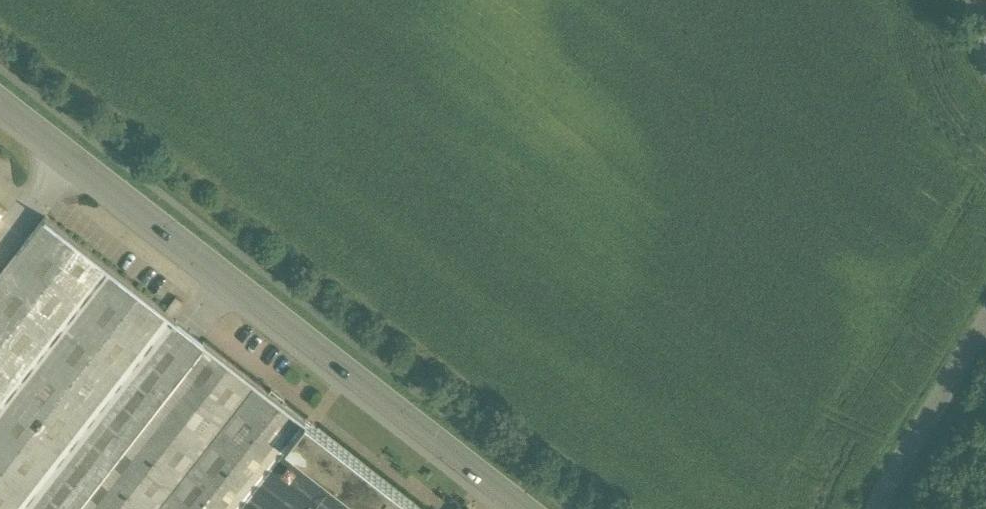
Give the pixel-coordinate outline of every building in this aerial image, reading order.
[(172,316),(45,217),(0,274),(0,508),(21,508),(172,316)] [(203,340),(172,316),(21,508),(72,508),(203,340)] [(203,340),(72,508),(419,508),(203,340)]
